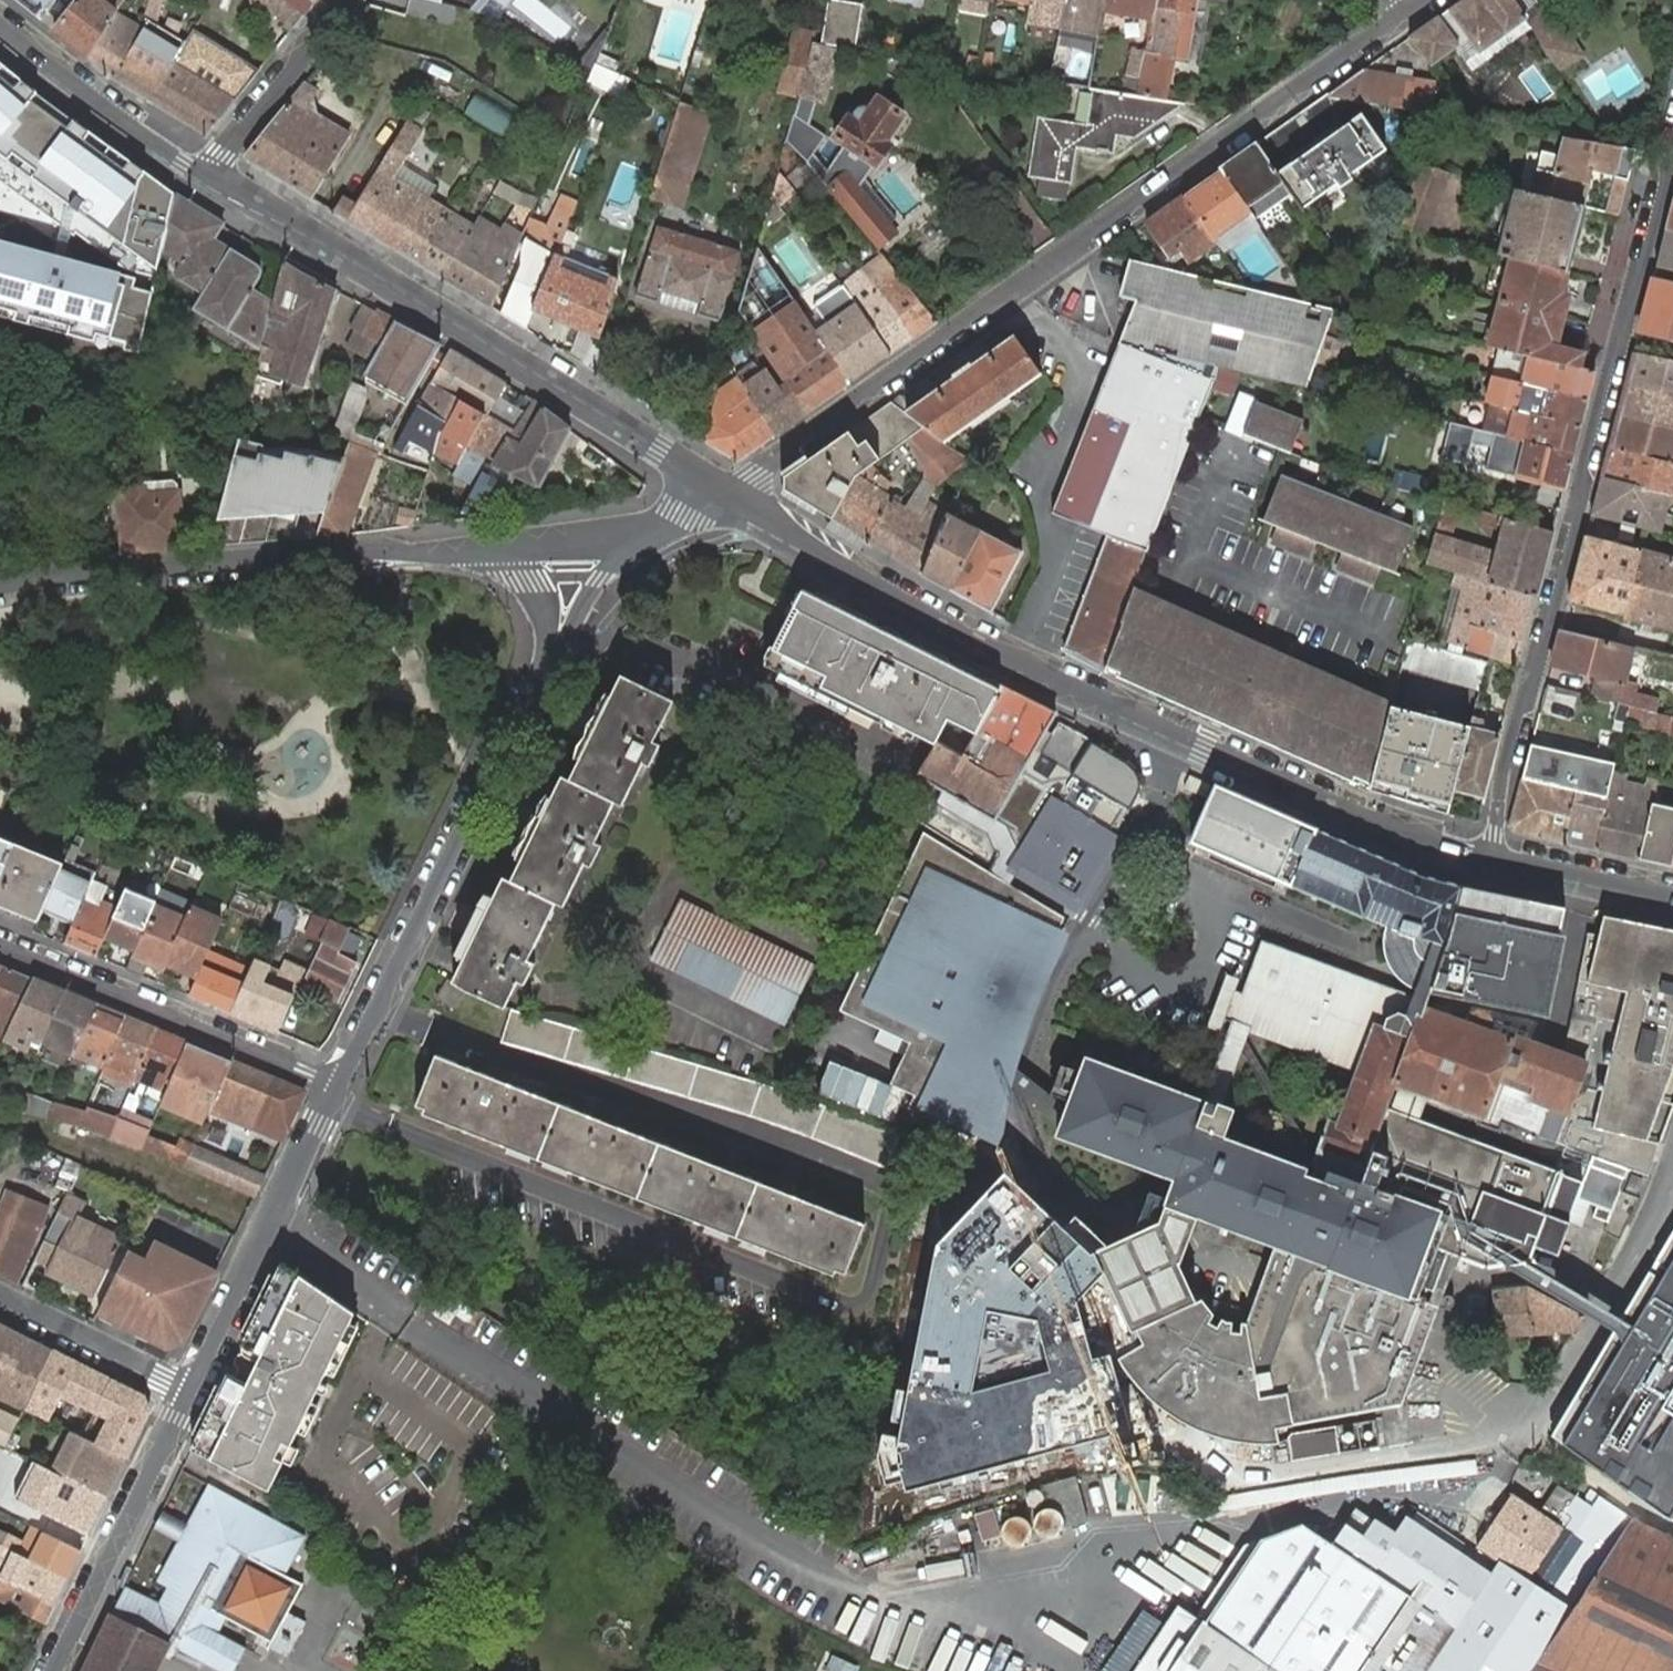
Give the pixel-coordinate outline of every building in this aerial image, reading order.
[(37,19),(52,0),(15,0),(37,19)] [(121,0),(81,0),(55,32),(90,59),(117,13),(124,5),(124,3),(121,0)] [(150,100),(181,52),(187,41),(157,22),(164,0),(151,0),(142,28),(144,30),(139,41),(115,79),(150,100)] [(253,3),(275,11),(289,23),(285,27),(292,32),(316,2),(313,0),(254,0),(253,3)] [(473,11),(482,0),(429,0),(473,11)] [(822,44),(856,50),(863,5),(833,0),(829,0),(822,44)] [(994,0),(992,8),(1014,12),(1014,18),(1027,20),(1027,23),(1060,30),(1061,28),(1065,9),(1066,0),(994,0)] [(1065,9),(1061,28),(1099,36),(1103,11),(1105,0),(1066,0),(1065,9)] [(1103,11),(1154,20),(1159,0),(1105,0),(1103,11)] [(1154,20),(1146,52),(1138,97),(1163,100),(1182,103),(1198,105),(1200,96),(1170,91),(1175,65),(1188,67),(1188,60),(1202,63),(1212,2),(1228,5),(1229,0),(1159,0),(1154,20)] [(1449,10),(1481,53),(1526,19),(1512,1),(1511,0),(1463,0),(1449,10)] [(1512,1),(1526,19),(1531,27),(1535,32),(1548,56),(1574,38),(1553,5),(1541,14),(1535,6),(1531,0),(1511,0),(1512,1)] [(1654,12),(1672,1),(1672,0),(1648,0),(1654,12)] [(1014,12),(992,8),(990,13),(1014,18),(1014,12)] [(1475,69),(1531,27),(1526,19),(1481,53),(1449,10),(1438,18),(1450,34),(1441,40),(1451,52),(1459,47),(1475,69)] [(117,13),(90,59),(113,77),(115,79),(139,41),(144,30),(142,28),(117,13)] [(1438,18),(1412,36),(1432,66),(1451,52),(1441,40),(1450,34),(1438,18)] [(181,52),(150,100),(209,135),(257,75),(245,66),(232,83),(199,63),(212,42),(194,30),(187,41),(181,52)] [(608,34),(604,30),(582,58),(594,68),(596,64),(599,56),(608,34)] [(814,44),(816,35),(798,30),(793,46),(812,51),(814,44)] [(1587,57),(1574,38),(1548,56),(1558,76),(1587,57)] [(838,48),(814,44),(812,51),(800,95),(800,96),(825,103),(838,48)] [(812,51),(793,46),(781,90),(800,95),(812,51)] [(1139,79),(1146,52),(1133,50),(1127,76),(1139,79)] [(619,65),(599,56),(596,64),(615,73),(619,65)] [(0,59),(0,179),(61,221),(53,257),(0,242),(0,319),(141,356),(154,294),(135,289),(137,281),(66,261),(73,230),(127,267),(155,279),(164,248),(178,193),(55,101),(0,59)] [(623,98),(631,80),(615,73),(596,64),(594,68),(589,81),(588,82),(623,98)] [(1396,76),(1412,80),(1413,71),(1397,68),(1396,76)] [(1365,69),(1329,95),(1330,97),(1371,104),(1373,91),(1369,90),(1373,73),(1367,71),(1365,69)] [(1412,80),(1373,73),(1369,90),(1373,91),(1371,104),(1379,105),(1429,114),(1435,84),(1412,80)] [(247,159),(311,197),(349,135),(306,109),(317,92),(306,85),(247,159)] [(1123,94),(1094,90),(1088,126),(1040,119),(1031,175),(1071,181),(1076,145),(1113,151),(1116,133),(1134,136),(1182,103),(1163,100),(1138,97),(1135,96),(1123,94)] [(464,113),(502,135),(513,115),(475,93),(464,113)] [(593,96),(585,93),(571,125),(579,129),(593,96)] [(1293,195),(1302,209),(1338,184),(1341,188),(1346,184),(1352,180),(1350,176),(1386,150),(1362,117),(1379,105),(1371,104),(1330,97),(1329,95),(1316,105),(1304,113),(1312,124),(1302,130),(1295,120),(1282,128),(1270,136),(1258,145),(1278,174),(1293,195)] [(834,138),(877,167),(891,145),(887,142),(888,141),(892,135),(893,134),(905,115),(879,98),(874,105),(871,110),(870,110),(869,109),(868,108),(867,108),(866,108),(865,108),(864,108),(863,108),(862,109),(861,109),(860,109),(859,110),(858,111),(857,111),(857,112),(856,113),(856,114),(855,114),(855,115),(854,116),(853,117),(853,118),(853,119),(849,117),(834,138)] [(680,105),(676,117),(706,127),(709,114),(680,105)] [(1304,113),(1295,120),(1302,130),(1312,124),(1304,113)] [(827,136),(794,115),(787,141),(809,163),(827,136)] [(676,117),(652,195),(676,203),(682,184),(688,186),(706,127),(676,117)] [(348,220),(396,249),(426,199),(393,179),(401,165),(422,132),(408,123),(357,207),(348,220)] [(1593,142),(1561,136),(1555,155),(1542,152),(1532,193),(1584,206),(1589,185),(1593,171),(1616,177),(1628,180),(1636,149),(1623,147),(1613,145),(1593,142)] [(1258,145),(1221,171),(1255,220),(1293,195),(1278,174),(1258,145)] [(393,179),(426,199),(435,185),(401,165),(393,179)] [(1420,165),(1397,228),(1425,235),(1449,172),(1420,165)] [(805,167),(791,179),(798,188),(812,176),(805,167)] [(1218,242),(1223,251),(1260,226),(1255,220),(1221,171),(1185,196),(1218,242)] [(796,192),(780,173),(773,197),(780,206),(796,192)] [(1619,215),(1628,180),(1616,177),(1606,212),(1619,215)] [(682,184),(676,203),(682,205),(688,186),(682,184)] [(543,216),(552,221),(564,197),(545,189),(538,203),(548,207),(543,216)] [(1502,255),(1513,258),(1567,271),(1584,206),(1532,193),(1519,190),(1502,255)] [(178,193),(164,248),(183,258),(176,270),(207,289),(198,305),(250,337),(247,343),(263,352),(276,302),(253,288),(265,269),(217,240),(226,224),(178,193)] [(518,204),(535,209),(540,198),(524,193),(518,204)] [(1185,196),(1147,223),(1171,257),(1181,250),(1190,262),(1218,242),(1185,196)] [(576,211),(579,203),(564,197),(552,221),(550,228),(531,220),(523,236),(517,250),(534,257),(529,269),(522,265),(521,268),(502,314),(526,328),(534,310),(566,232),(567,230),(576,211)] [(785,214),(772,198),(768,216),(773,223),(785,214)] [(396,249),(420,264),(450,214),(426,199),(396,249)] [(348,220),(357,207),(346,200),(338,214),(348,220)] [(420,264),(443,278),(474,229),(458,219),(464,208),(457,203),(450,214),(420,264)] [(1279,205),(1255,220),(1260,226),(1267,238),(1290,222),(1279,205)] [(483,220),(477,231),(495,241),(501,231),(483,220)] [(702,304),(698,315),(720,321),(741,252),(658,227),(637,296),(659,303),(662,292),(702,304)] [(443,278),(467,292),(495,241),(477,231),(474,229),(443,278)] [(1667,230),(1658,267),(1672,270),(1672,232),(1667,230)] [(467,292),(492,308),(517,250),(523,236),(513,231),(509,236),(501,231),(495,241),(467,292)] [(583,365),(597,373),(607,341),(601,339),(613,302),(616,289),(619,281),(611,277),(606,288),(561,268),(565,259),(575,236),(566,232),(534,310),(543,314),(595,336),(583,365)] [(809,321),(759,247),(740,311),(788,381),(810,412),(851,383),(815,329),(809,321)] [(1513,258),(1501,302),(1563,317),(1568,297),(1561,296),(1567,271),(1513,258)] [(565,259),(561,268),(606,288),(611,277),(565,259)] [(865,273),(875,285),(913,340),(938,323),(895,271),(884,259),(865,273)] [(1137,301),(1120,344),(1219,367),(1306,387),(1315,362),(1324,337),(1326,330),(1334,310),(1313,305),(1280,296),(1251,290),(1133,261),(1122,296),(1137,301)] [(276,302),(263,352),(260,361),(265,362),(267,353),(277,356),(273,372),(285,375),(306,380),(338,290),(301,271),(286,262),(276,302)] [(893,354),(913,340),(875,285),(865,273),(845,288),(853,298),(854,300),(855,301),(858,306),(859,307),(893,354)] [(1640,331),(1672,340),(1672,285),(1653,280),(1640,331)] [(825,322),(855,301),(854,300),(853,298),(845,288),(844,287),(814,307),(825,322)] [(613,302),(619,304),(623,291),(616,289),(613,302)] [(659,303),(698,315),(702,304),(662,292),(659,303)] [(851,383),(893,354),(858,306),(855,301),(825,322),(815,329),(851,383)] [(1502,349),(1579,368),(1583,355),(1555,348),(1547,346),(1550,336),(1558,337),(1563,317),(1501,302),(1490,346),(1502,349)] [(381,341),(396,319),(379,310),(366,331),(381,341)] [(366,379),(408,402),(441,344),(396,319),(363,371),(365,371),(366,379)] [(957,378),(907,414),(925,428),(944,442),(973,421),(975,425),(992,412),(1009,401),(1007,398),(1042,373),(1016,337),(972,368),(971,366),(956,376),(957,378)] [(1219,367),(1120,344),(1093,413),(1053,514),(1108,536),(1110,537),(1118,541),(1074,656),(1102,670),(1160,518),(1219,367)] [(487,413),(508,385),(451,349),(433,381),(458,395),(487,413)] [(1502,349),(1495,377),(1513,381),(1523,384),(1588,400),(1596,372),(1579,368),(1502,349)] [(1626,384),(1672,395),(1672,361),(1634,352),(1626,384)] [(265,362),(260,361),(257,375),(283,382),(285,375),(273,372),(277,356),(267,353),(265,362)] [(810,412),(788,381),(780,387),(760,358),(738,374),(745,386),(752,396),(750,397),(776,435),(810,412)] [(256,379),(251,398),(259,400),(264,381),(256,379)] [(354,437),(355,433),(365,407),(367,399),(367,386),(352,381),(338,430),(354,437)] [(458,395),(433,381),(421,404),(449,419),(458,395)] [(1513,381),(1506,408),(1513,410),(1515,404),(1518,405),(1523,384),(1513,381)] [(513,428),(533,399),(509,383),(508,385),(487,413),(513,428)] [(714,423),(706,441),(739,461),(776,435),(750,397),(752,396),(745,386),(737,392),(732,384),(718,393),(711,421),(714,423)] [(1581,426),(1588,400),(1523,384),(1518,405),(1515,404),(1513,410),(1516,411),(1581,426)] [(1672,429),(1672,395),(1626,384),(1618,416),(1672,429)] [(448,437),(468,448),(487,413),(458,395),(449,419),(437,452),(442,454),(448,437)] [(1302,420),(1239,395),(1226,428),(1289,453),(1302,420)] [(537,487),(573,430),(533,399),(513,428),(494,465),(488,461),(476,483),(490,490),(501,468),(537,487)] [(823,503),(838,511),(857,476),(872,466),(881,460),(908,440),(925,428),(907,414),(892,402),(849,432),(785,478),(786,489),(819,510),(823,503)] [(449,419),(421,404),(403,438),(437,452),(449,419)] [(384,445),(400,416),(365,407),(355,433),(384,445)] [(1513,410),(1506,408),(1499,436),(1506,437),(1508,431),(1511,432),(1516,411),(1513,410)] [(1574,454),(1581,426),(1516,411),(1511,432),(1508,431),(1506,437),(1509,438),(1525,442),(1574,454)] [(494,465),(513,428),(487,413),(468,448),(488,461),(494,465)] [(1618,416),(1609,447),(1672,463),(1672,429),(1618,416)] [(949,446),(944,442),(925,428),(908,440),(926,469),(925,478),(938,466),(949,477),(966,461),(968,457),(949,446)] [(319,537),(342,535),(374,452),(381,454),(384,445),(355,433),(354,437),(344,464),(319,537)] [(240,438),(238,449),(262,455),(264,445),(240,438)] [(1565,489),(1574,454),(1525,442),(1517,477),(1565,489)] [(1672,496),(1672,463),(1609,447),(1600,477),(1610,480),(1671,496),(1672,496)] [(213,545),(319,537),(344,464),(314,456),(313,460),(289,453),(287,461),(262,455),(238,449),(213,545)] [(407,493),(421,498),(430,470),(416,466),(407,493)] [(838,511),(833,519),(868,541),(894,558),(918,517),(908,511),(899,505),(902,500),(901,499),(896,496),(892,498),(883,493),(892,483),(872,466),(857,476),(838,511)] [(937,487),(949,477),(938,466),(925,478),(926,478),(915,496),(927,503),(937,487)] [(1414,528),(1282,477),(1264,522),(1277,527),(1271,543),(1310,557),(1316,543),(1344,554),(1338,569),(1375,583),(1381,568),(1396,574),(1414,528)] [(1610,480),(1600,477),(1590,516),(1660,534),(1671,496),(1610,480)] [(490,490),(476,483),(456,521),(487,517),(485,499),(490,490)] [(123,551),(183,547),(181,492),(147,493),(147,487),(120,488),(123,551)] [(1537,597),(1554,532),(1482,511),(1479,520),(1504,527),(1498,552),(1451,537),(1459,504),(1444,499),(1435,532),(1427,563),(1428,563),(1458,572),(1537,597)] [(819,510),(833,519),(838,511),(823,503),(819,510)] [(918,517),(894,558),(923,575),(948,515),(927,503),(918,517)] [(982,530),(949,513),(948,515),(923,575),(950,590),(982,530)] [(950,590),(991,612),(1023,552),(982,530),(950,590)] [(1110,537),(1108,536),(1065,651),(1074,656),(1118,541),(1110,537)] [(1570,600),(1584,604),(1606,610),(1672,628),(1672,559),(1587,536),(1570,600)] [(1525,641),(1537,597),(1458,572),(1455,582),(1466,586),(1450,643),(1490,656),(1496,632),(1525,641)] [(1169,603),(1135,587),(1102,670),(1103,671),(1131,681),(1134,683),(1182,705),(1268,744),(1284,751),(1308,762),(1330,771),(1350,781),(1370,789),(1371,780),(1391,705),(1392,702),(1169,603)] [(993,702),(1002,685),(986,678),(985,681),(972,676),(972,673),(835,605),(837,602),(818,592),(814,595),(803,589),(764,665),(878,722),(881,718),(937,745),(941,739),(964,752),(993,702)] [(1623,684),(1632,648),(1619,645),(1561,630),(1552,666),(1597,678),(1593,697),(1598,697),(1629,706),(1646,710),(1649,700),(1633,695),(1635,687),(1623,684)] [(1519,664),(1525,641),(1496,632),(1490,656),(1519,664)] [(1486,664),(1410,641),(1403,668),(1478,691),(1486,664)] [(667,716),(675,700),(622,676),(570,780),(562,776),(511,881),(504,878),(459,969),(454,980),(467,988),(506,1006),(513,994),(519,981),(526,983),(536,962),(530,959),(557,902),(565,906),(585,863),(592,866),(602,845),(596,842),(615,802),(623,806),(644,763),(651,766),(661,744),(654,741),(667,716)] [(1056,711),(1002,685),(993,702),(964,752),(941,739),(937,745),(913,785),(917,788),(928,794),(935,783),(948,791),(944,803),(1000,836),(1008,854),(995,875),(1009,884),(1021,865),(1081,899),(1132,809),(1074,774),(1071,781),(1061,779),(1050,781),(1043,784),(1037,788),(1030,795),(1015,784),(1056,711)] [(1485,705),(1478,703),(1472,727),(1456,789),(1484,798),(1500,735),(1478,730),(1485,705)] [(1627,707),(1612,704),(1608,720),(1623,723),(1627,707)] [(1391,705),(1371,780),(1408,790),(1407,795),(1410,800),(1419,803),(1424,799),(1424,797),(1445,719),(1391,705)] [(1626,720),(1651,726),(1655,712),(1646,710),(1629,706),(1626,720)] [(1651,726),(1668,733),(1672,717),(1655,712),(1651,726)] [(1472,727),(1445,719),(1424,797),(1452,805),(1456,789),(1472,727)] [(1579,777),(1580,774),(1583,757),(1531,744),(1523,778),(1576,791),(1579,777)] [(1563,842),(1596,849),(1612,781),(1615,768),(1616,764),(1583,757),(1580,774),(1579,777),(1576,791),(1563,842)] [(1596,849),(1641,859),(1653,803),(1655,792),(1656,789),(1658,779),(1647,775),(1644,786),(1627,782),(1630,772),(1615,768),(1612,781),(1596,849)] [(1514,830),(1563,842),(1576,791),(1523,778),(1511,825),(1514,830)] [(1371,780),(1370,789),(1392,796),(1399,798),(1449,814),(1452,805),(1424,797),(1424,799),(1419,803),(1410,800),(1407,795),(1408,790),(1371,780)] [(1259,1396),(1287,1392),(1292,1423),(1402,1404),(1460,1250),(1487,1259),(1522,1254),(1538,1211),(1547,1213),(1534,1247),(1558,1256),(1570,1223),(1568,1221),(1577,1198),(1613,1212),(1629,1167),(1593,1154),(1583,1182),(1554,1169),(1418,1119),(1428,1095),(1483,1113),(1480,1123),(1499,1130),(1502,1123),(1557,1142),(1583,1073),(1587,1062),(1588,1059),(1513,1033),(1508,1038),(1489,1031),(1492,1022),(1490,1014),(1478,1011),(1474,1014),(1465,1012),(1464,1015),(1454,1012),(1452,1018),(1436,1013),(1444,990),(1544,1010),(1565,906),(1462,885),(1429,877),(1423,875),(1213,784),(1188,842),(1286,885),(1313,895),(1325,901),(1397,931),(1396,936),(1397,947),(1400,958),(1406,967),(1415,974),(1420,977),(1413,994),(1261,940),(1243,992),(1235,989),(1230,988),(1220,1017),(1224,1018),(1232,1021),(1233,1019),(1252,1025),(1249,1032),(1355,1071),(1336,1123),(1328,1120),(1316,1150),(1317,1151),(1311,1164),(1324,1169),(1320,1179),(1329,1183),(1328,1187),(1302,1177),(1305,1168),(1223,1136),(1233,1111),(1221,1107),(1204,1101),(1087,1057),(1069,1106),(1062,1125),(1058,1134),(1176,1179),(1166,1204),(1158,1217),(1128,1231),(1094,1246),(1096,1252),(1104,1269),(1130,1327),(1196,1298),(1178,1259),(1197,1217),(1274,1245),(1246,1322),(1259,1396)] [(11,789),(0,785),(0,815),(11,789)] [(1672,866),(1672,860),(1672,809),(1653,803),(1641,859),(1672,866)] [(924,832),(840,1009),(909,1042),(890,1083),(914,1095),(908,1108),(977,1138),(982,1126),(990,1127),(993,1131),(996,1131),(998,1129),(998,1126),(995,1124),(999,1087),(1003,1086),(1003,1082),(1003,1081),(1002,1081),(1002,1080),(1007,1061),(1009,1054),(1010,1055),(1013,1054),(1014,1052),(1014,1049),(1011,1047),(1020,1021),(1021,1022),(1024,1020),(1024,1016),(1022,1015),(1034,983),(1038,982),(1039,980),(1040,979),(1038,975),(1052,944),(1055,945),(1058,943),(1057,939),(1056,938),(1065,917),(1009,884),(995,875),(924,832)] [(39,921),(43,911),(64,863),(0,837),(0,905),(39,921)] [(92,881),(97,872),(73,862),(79,849),(72,846),(66,859),(64,863),(43,911),(74,923),(86,896),(92,881)] [(74,923),(65,944),(97,957),(105,936),(117,909),(104,903),(108,893),(104,891),(106,887),(92,881),(86,896),(74,923)] [(158,897),(128,884),(125,890),(117,909),(105,936),(112,940),(112,942),(120,945),(121,943),(136,949),(155,904),(156,903),(158,897)] [(192,908),(193,906),(160,893),(158,897),(156,903),(155,904),(188,917),(192,908)] [(231,905),(255,916),(261,903),(237,893),(231,905)] [(747,934),(680,901),(652,958),(718,992),(785,1025),(814,968),(747,934)] [(136,949),(132,959),(148,966),(150,962),(165,968),(168,963),(188,917),(155,904),(136,949)] [(213,942),(222,922),(192,908),(188,917),(168,963),(198,975),(208,953),(213,942)] [(1626,991),(1611,1054),(1608,1064),(1605,1075),(1592,1127),(1660,1144),(1665,1131),(1672,1109),(1672,929),(1665,927),(1645,923),(1604,914),(1588,982),(1626,991)] [(349,929),(330,920),(326,927),(322,937),(320,941),(323,943),(304,982),(339,999),(356,963),(338,954),(349,929)] [(255,960),(213,942),(208,953),(224,960),(222,965),(248,976),(255,960)] [(198,975),(190,996),(231,1012),(247,977),(248,976),(222,965),(224,960),(208,953),(198,975)] [(270,1028),(278,1032),(307,970),(286,961),(280,972),(255,960),(248,976),(247,977),(231,1012),(270,1028)] [(34,979),(2,966),(0,965),(0,1033),(5,1036),(11,1026),(34,979)] [(1220,1031),(1224,1018),(1220,1017),(1230,988),(1235,989),(1239,977),(1226,973),(1206,1026),(1220,1031)] [(456,1007),(467,988),(454,980),(449,977),(437,996),(456,1007)] [(43,1040),(67,993),(34,979),(11,1026),(5,1036),(5,1037),(28,1047),(33,1036),(43,1040)] [(75,1054),(97,1005),(67,993),(43,1040),(69,1051),(68,1053),(75,1055),(75,1054)] [(105,1066),(128,1017),(97,1005),(75,1054),(82,1057),(105,1066)] [(825,1106),(761,1084),(748,1080),(512,1010),(502,1041),(750,1114),(811,1137),(888,1167),(900,1137),(825,1106)] [(136,1079),(157,1030),(128,1017),(105,1066),(130,1076),(127,1082),(133,1085),(136,1079)] [(1232,1021),(1204,1101),(1221,1107),(1249,1032),(1252,1025),(1233,1019),(1232,1021)] [(166,1091),(188,1042),(157,1030),(136,1079),(166,1091)] [(209,1112),(210,1110),(232,1060),(193,1044),(188,1042),(166,1091),(160,1106),(203,1124),(209,1112)] [(82,1057),(75,1054),(75,1055),(70,1065),(77,1067),(82,1057)] [(437,1054),(417,1105),(425,1108),(424,1113),(834,1274),(836,1269),(846,1273),(865,1223),(437,1054)] [(274,1078),(232,1060),(210,1110),(283,1141),(307,1092),(274,1078)] [(1027,1076),(1007,1061),(1002,1080),(1002,1081),(1003,1081),(1003,1082),(1022,1095),(1062,1125),(1069,1106),(1027,1076)] [(36,1098),(29,1115),(49,1119),(54,1105),(36,1098)] [(87,1111),(55,1103),(54,1105),(49,1119),(79,1126),(87,1111)] [(901,1127),(906,1114),(878,1103),(873,1116),(901,1127)] [(87,1109),(87,1111),(79,1126),(110,1136),(118,1119),(87,1109)] [(154,1121),(123,1109),(118,1118),(149,1130),(154,1121)] [(118,1118),(118,1119),(110,1136),(142,1148),(147,1135),(149,1130),(118,1118)] [(147,1135),(142,1148),(184,1165),(194,1145),(182,1140),(178,1148),(147,1135)] [(257,1196),(266,1176),(194,1145),(184,1165),(255,1195),(257,1196)] [(79,1170),(81,1166),(65,1160),(53,1186),(70,1191),(79,1170)] [(1089,1251),(1004,1171),(938,1242),(899,1450),(908,1489),(1130,1428),(1112,1359),(1109,1353),(1091,1358),(1076,1299),(1104,1269),(1096,1252),(1089,1251)] [(1637,1194),(1644,1178),(1631,1174),(1626,1189),(1637,1194)] [(0,1213),(0,1275),(16,1283),(48,1207),(9,1191),(0,1213)] [(54,1230),(39,1262),(50,1268),(47,1274),(68,1284),(93,1297),(125,1232),(100,1219),(79,1209),(84,1199),(70,1191),(65,1202),(54,1230)] [(65,1202),(36,1260),(39,1262),(54,1230),(65,1202)] [(133,1241),(99,1312),(168,1346),(184,1341),(217,1273),(137,1233),(133,1241)] [(1580,1415),(1564,1441),(1616,1480),(1667,1514),(1672,1506),(1672,1257),(1580,1415)] [(227,1378),(193,1448),(271,1491),(286,1461),(293,1446),(301,1430),(315,1401),(321,1390),(285,1372),(289,1365),(324,1382),(334,1361),(357,1314),(355,1313),(283,1263),(244,1345),(252,1349),(235,1383),(227,1378)] [(1496,1336),(1533,1333),(1530,1286),(1494,1292),(1496,1336)] [(1584,1316),(1577,1312),(1530,1286),(1533,1333),(1573,1330),(1584,1316)] [(1142,1340),(1112,1359),(1114,1364),(1124,1380),(1135,1395),(1148,1408),(1163,1419),(1180,1429),(1197,1436),(1215,1441),(1233,1444),(1252,1445),(1272,1443),(1278,1442),(1275,1427),(1292,1423),(1287,1392),(1259,1396),(1246,1322),(1227,1316),(1213,1308),(1201,1296),(1196,1298),(1135,1326),(1142,1340)] [(0,1323),(0,1392),(27,1405),(36,1386),(53,1350),(0,1323)] [(244,1345),(227,1378),(235,1383),(252,1349),(244,1345)] [(98,1373),(53,1350),(36,1386),(79,1409),(88,1413),(95,1397),(88,1393),(98,1373)] [(285,1372),(321,1390),(324,1382),(289,1365),(285,1372)] [(1358,1422),(1355,1422),(1360,1449),(1381,1445),(1378,1419),(1358,1422)] [(98,1422),(89,1440),(127,1458),(135,1440),(98,1422)] [(1338,1452),(1348,1450),(1360,1449),(1355,1422),(1335,1425),(1338,1452)] [(1338,1452),(1335,1425),(1292,1432),(1287,1439),(1291,1460),(1318,1456),(1330,1453),(1338,1452)] [(70,1479),(107,1498),(127,1458),(89,1440),(74,1432),(54,1472),(70,1479)] [(1291,1460),(1287,1440),(1278,1442),(1272,1443),(1275,1463),(1291,1460)] [(45,1467),(33,1461),(15,1497),(30,1505),(89,1535),(107,1498),(70,1479),(54,1472),(48,1469),(45,1467)] [(1573,1495),(1578,1488),(1563,1478),(1559,1485),(1573,1495)] [(1058,1484),(1042,1488),(1046,1504),(1065,1514),(1070,1528),(1089,1523),(1080,1491),(1077,1479),(1058,1484)] [(85,1670),(155,1670),(169,1644),(222,1670),(234,1670),(247,1648),(219,1633),(227,1618),(272,1642),(269,1647),(288,1657),(306,1623),(289,1613),(304,1585),(285,1575),(306,1537),(210,1485),(188,1525),(179,1542),(158,1582),(169,1588),(160,1603),(126,1586),(112,1616),(85,1670)] [(1573,1495),(1559,1485),(1544,1508),(1561,1518),(1575,1497),(1573,1495)] [(1632,1520),(1625,1516),(1617,1510),(1588,1494),(1582,1504),(1592,1510),(1576,1536),(1513,1493),(1477,1547),(1498,1561),(1489,1573),(1407,1518),(1396,1534),(1386,1550),(1364,1536),(1346,1523),(1332,1543),(1302,1524),(1260,1538),(1204,1623),(1171,1670),(1532,1670),(1537,1664),(1572,1610),(1607,1557),(1632,1520)] [(975,1513),(981,1539),(1000,1534),(993,1509),(975,1513)] [(188,1525),(163,1511),(154,1528),(179,1542),(188,1525)] [(1632,1520),(1607,1557),(1572,1610),(1537,1664),(1532,1670),(1672,1670),(1672,1539),(1632,1520)] [(1,1545),(13,1551),(19,1554),(69,1578),(82,1550),(33,1527),(23,1545),(0,1533),(0,1545),(1,1545)] [(55,1605),(69,1578),(19,1554),(13,1551),(1,1545),(0,1545),(0,1561),(10,1566),(3,1579),(55,1605)] [(47,1623),(55,1605),(3,1579),(0,1578),(0,1600),(47,1623)] [(1204,1623),(1177,1604),(1133,1670),(1171,1670),(1204,1623)]
